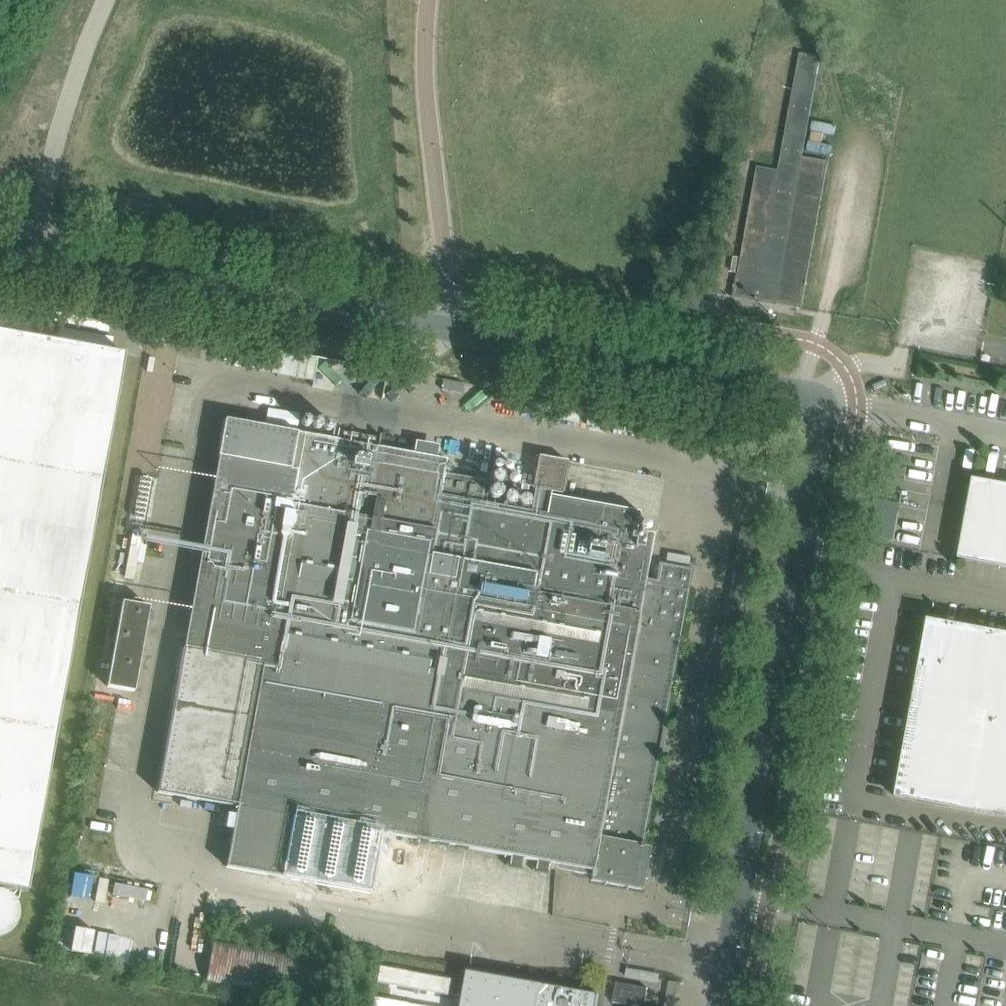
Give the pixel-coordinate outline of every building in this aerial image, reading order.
[(732,295),(732,297),(777,305),(777,304),(801,308),(828,161),(802,157),(821,57),(800,53),(778,170),(756,166),(737,276),(736,276),(733,295),(732,295)] [(24,891),(125,354),(0,332),(0,887),(24,891)] [(247,345),(244,356),(253,358),(255,346),(247,345)] [(255,345),(251,369),(313,380),(317,357),(255,345)] [(462,393),(463,383),(443,379),(442,389),(462,393)] [(520,396),(517,411),(577,421),(579,406),(520,396)] [(270,424),(300,426),(301,409),(271,408),(270,424)] [(625,431),(628,413),(618,411),(615,430),(625,431)] [(184,647),(157,792),(231,806),(232,805),(237,806),(236,815),(233,829),(226,867),(281,877),(292,817),(511,856),(523,858),(537,861),(549,863),(575,868),(574,872),(591,875),(590,876),(592,877),(591,880),(642,889),(650,847),(643,846),(643,843),(640,843),(657,754),(661,754),(662,751),(660,751),(663,731),(665,731),(666,728),(661,728),(677,639),(680,639),(693,568),(659,562),(656,580),(652,588),(644,586),(645,578),(654,533),(637,530),(640,511),(550,495),(551,492),(561,494),(567,461),(539,455),(532,488),(534,489),(531,510),(482,502),(486,480),(444,473),(447,459),(437,457),(413,453),(318,435),(225,419),(219,455),(221,456),(186,648),(184,647)] [(973,478),(958,558),(1005,567),(1005,484),(973,478)] [(694,599),(702,599),(704,574),(696,574),(694,599)] [(122,601),(107,686),(134,691),(150,606),(122,601)] [(928,618),(917,680),(936,683),(929,721),(920,720),(917,739),(925,741),(916,790),(897,787),(895,797),(1005,817),(1005,633),(928,618)] [(0,910),(0,933),(11,930),(6,909),(0,910)] [(214,937),(206,980),(324,1002),(332,959),(214,937)] [(380,966),(377,981),(449,994),(451,979),(380,966)] [(461,1005),(596,1005),(599,994),(467,970),(461,1005)] [(645,1000),(639,999),(641,988),(647,989),(648,988),(616,982),(613,1002),(625,1004),(624,1005),(644,1005),(645,1000)] [(373,1005),(423,1005),(374,998),(373,1005)]
